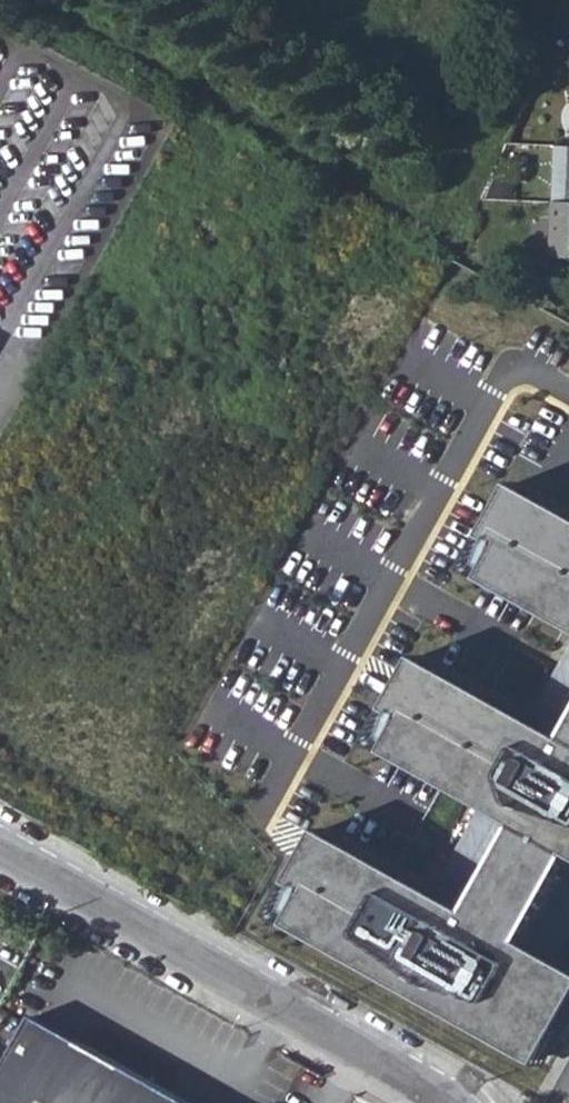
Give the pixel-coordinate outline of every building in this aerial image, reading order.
[(557,143),(554,198),(568,199),(568,177),(568,143),(557,143)] [(568,199),(554,198),(550,253),(568,254),(568,199)] [(519,482),(496,523),(470,569),(487,578),(537,606),(568,624),(568,510),(519,482)] [(423,655),(400,696),(374,742),(390,751),(445,782),(503,814),(456,900),(398,868),(343,837),(327,828),(303,869),(278,915),(294,924),(548,1064),(568,1026),(568,963),(555,955),(561,910),(568,896),(568,697),(552,727),(490,692),(441,665),(423,655)] [(0,1079),(0,1102),(193,1102),(35,1016),(0,1079)]
